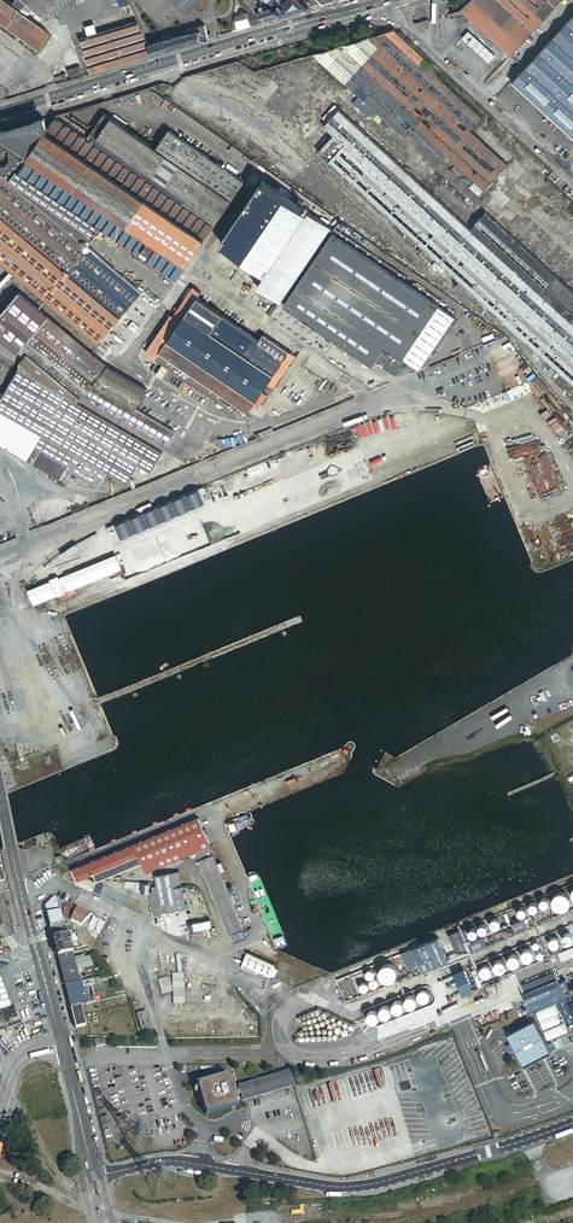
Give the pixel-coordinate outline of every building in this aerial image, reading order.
[(4,0),(0,0),(0,24),(2,26),(36,50),(48,32),(27,17),(9,4),(4,0)] [(22,0),(11,0),(9,4),(27,17),(32,9),(22,0)] [(32,9),(42,18),(58,0),(22,0),(32,9)] [(174,4),(184,14),(198,0),(178,0),(174,4)] [(237,1),(241,5),(240,5),(247,13),(248,15),(246,16),(248,19),(250,24),(254,23),(255,24),(259,23),(259,21),(258,16),(259,15),(256,12),(253,8),(244,0),(237,0),(237,1)] [(253,8),(256,5),(258,3),(255,0),(244,0),(253,8)] [(270,8),(266,4),(263,0),(259,4),(262,7),(263,7),(265,9),(270,8)] [(301,0),(285,0),(282,3),(293,13),(309,8),(301,0)] [(464,16),(466,18),(508,56),(530,31),(559,0),(467,0),(457,10),(464,16)] [(293,13),(282,3),(281,2),(279,4),(278,5),(275,2),(271,6),(275,11),(273,11),(279,17),(293,13)] [(265,21),(279,17),(273,11),(270,8),(265,9),(263,7),(262,7),(261,7),(260,7),(260,8),(260,9),(261,11),(256,12),(259,15),(265,21)] [(456,25),(464,16),(457,10),(453,11),(454,15),(446,17),(445,17),(445,18),(444,18),(444,19),(443,19),(443,20),(443,21),(442,21),(442,22),(442,23),(443,24),(443,25),(444,26),(444,27),(445,27),(446,27),(448,27),(456,25)] [(510,81),(572,139),(572,12),(510,81)] [(237,30),(250,26),(250,24),(248,19),(246,16),(243,13),(241,13),(241,15),(236,17),(235,21),(235,22),(237,30)] [(466,18),(464,16),(456,25),(448,27),(454,31),(464,20),(466,18)] [(86,28),(88,36),(124,25),(122,17),(86,28)] [(508,56),(466,18),(464,20),(476,31),(466,42),(496,69),(508,56)] [(476,31),(464,20),(454,31),(466,42),(476,31)] [(91,74),(151,55),(147,40),(138,21),(124,25),(88,36),(80,38),(91,74)] [(186,34),(189,44),(201,41),(199,34),(198,31),(186,34)] [(530,31),(508,56),(512,60),(534,35),(530,31)] [(209,38),(207,33),(207,32),(206,33),(199,34),(201,41),(209,38)] [(480,116),(389,35),(385,36),(381,33),(310,54),(472,201),(488,183),(450,149),(468,130),(480,116)] [(178,36),(164,40),(167,51),(189,44),(186,34),(181,35),(178,36)] [(163,36),(147,40),(151,55),(167,51),(164,40),(163,36)] [(71,79),(83,76),(80,66),(67,70),(71,79)] [(152,94),(145,88),(138,90),(140,97),(152,94)] [(320,118),(325,123),(338,109),(333,105),(320,118)] [(422,249),(421,250),(418,254),(428,263),(430,260),(433,263),(435,261),(457,281),(453,286),(473,305),(478,300),(555,371),(553,373),(556,376),(554,378),(569,392),(572,389),(572,294),(554,276),(538,293),(469,230),(338,109),(325,123),(322,127),(332,136),(316,153),(422,249)] [(176,280),(243,181),(165,129),(153,148),(102,113),(88,133),(86,138),(81,134),(84,130),(59,114),(32,122),(28,127),(27,123),(0,131),(0,143),(5,142),(8,145),(25,157),(16,170),(101,229),(176,280)] [(505,164),(468,130),(450,149),(488,183),(505,164)] [(101,229),(16,170),(25,157),(8,145),(8,164),(5,167),(0,168),(0,265),(96,346),(139,292),(84,248),(101,229)] [(218,243),(264,274),(306,211),(260,181),(218,243)] [(280,304),(328,231),(330,228),(306,211),(264,274),(255,287),(280,304)] [(538,293),(554,276),(485,213),(469,230),(538,293)] [(397,362),(400,358),(418,370),(454,316),(328,231),(280,304),(282,306),(370,365),(375,357),(382,362),(386,364),(389,359),(392,361),(394,360),(397,362)] [(170,333),(161,327),(154,339),(163,345),(153,359),(216,401),(220,395),(231,403),(247,413),(252,405),(257,409),(265,396),(260,392),(266,384),(272,388),(293,357),(287,353),(284,357),(195,298),(198,292),(191,287),(172,317),(179,321),(170,333)] [(174,433),(135,410),(146,390),(105,367),(17,293),(0,314),(0,342),(15,355),(17,352),(22,357),(18,362),(18,368),(0,399),(0,411),(40,434),(25,461),(59,479),(64,469),(97,487),(102,480),(108,483),(112,477),(125,484),(134,471),(139,473),(143,468),(150,472),(174,433)] [(170,315),(161,327),(170,333),(179,321),(172,317),(170,315)] [(144,353),(153,359),(163,345),(154,339),(144,353)] [(220,395),(216,401),(225,407),(231,403),(220,395)] [(0,411),(0,447),(25,461),(40,434),(0,411)] [(252,434),(253,438),(260,435),(271,431),(269,427),(252,434)] [(59,553),(59,554),(62,559),(68,556),(74,551),(71,546),(59,553)] [(63,576),(69,589),(119,569),(113,554),(63,575),(63,576)] [(57,579),(63,592),(69,589),(63,576),(57,579)] [(49,582),(54,595),(63,592),(57,579),(56,577),(48,580),(49,582)] [(32,605),(54,595),(49,582),(26,591),(32,605)] [(168,829),(180,858),(188,855),(194,852),(208,846),(196,818),(168,829)] [(149,870),(180,858),(168,829),(138,842),(149,870)] [(149,870),(138,842),(70,869),(75,881),(74,884),(92,892),(92,890),(114,900),(136,910),(139,903),(95,883),(94,882),(85,878),(92,875),(95,881),(140,863),(144,872),(149,870)] [(211,854),(208,846),(194,852),(195,856),(197,860),(211,854)] [(241,928),(211,854),(197,860),(227,933),(241,928)] [(178,872),(170,874),(175,911),(183,910),(181,897),(187,896),(186,891),(181,892),(178,872)] [(170,874),(154,876),(155,886),(150,887),(151,892),(148,892),(151,914),(175,911),(170,874)] [(123,882),(123,889),(134,890),(134,882),(123,882)] [(560,892),(558,892),(557,893),(556,894),(554,895),(553,897),(552,898),(552,900),(552,902),(552,904),(553,906),(554,907),(555,908),(557,909),(559,910),(560,911),(562,911),(564,910),(566,910),(567,909),(569,908),(570,906),(570,905),(571,903),(571,901),(571,899),(570,897),(569,896),(568,894),(567,893),(565,892),(564,892),(562,892),(560,892)] [(548,907),(549,905),(550,903),(550,902),(550,901),(549,900),(549,899),(548,898),(547,898),(546,897),(544,897),(542,898),(541,899),(540,901),(540,903),(541,905),(541,906),(542,906),(544,907),(546,907),(548,907)] [(52,898),(44,906),(49,928),(62,924),(56,899),(52,898)] [(536,911),(538,910),(538,909),(539,908),(539,906),(539,905),(538,903),(537,903),(536,902),(534,902),(533,902),(532,902),(530,903),(529,905),(529,907),(529,908),(530,909),(531,910),(532,911),(534,912),(536,911)] [(67,920),(72,907),(64,903),(62,913),(62,918),(67,920)] [(526,915),(527,914),(527,913),(528,912),(527,910),(526,908),(526,907),(525,907),(523,906),(521,907),(519,908),(518,909),(518,911),(518,913),(519,915),(520,916),(521,916),(522,916),(523,917),(524,916),(526,915)] [(79,926),(90,915),(75,908),(69,922),(79,926)] [(511,921),(513,920),(513,919),(514,918),(514,916),(513,914),(511,913),(510,913),(509,912),(507,912),(506,913),(504,915),(504,916),(504,918),(504,920),(505,921),(506,921),(508,922),(510,922),(511,921)] [(497,928),(499,927),(499,926),(500,925),(500,923),(500,921),(499,920),(499,919),(497,918),(495,918),(494,918),(493,918),(492,919),(491,920),(491,921),(490,923),(491,925),(492,926),(493,927),(495,928),(497,928)] [(511,923),(512,926),(524,921),(523,918),(511,923)] [(524,921),(512,926),(514,931),(526,926),(524,921)] [(68,927),(67,923),(62,924),(49,928),(52,940),(68,936),(66,928),(68,927)] [(487,931),(488,931),(488,929),(488,927),(488,926),(488,925),(487,924),(485,923),(483,923),(481,923),(480,924),(479,925),(479,926),(479,928),(479,929),(479,930),(480,931),(482,932),(483,933),(484,933),(486,932),(487,931)] [(475,936),(477,935),(478,933),(478,931),(478,930),(477,929),(476,928),(475,927),(473,927),(471,928),(470,928),(469,929),(468,930),(468,932),(468,933),(468,934),(469,935),(470,936),(472,937),(474,937),(475,936)] [(231,933),(235,942),(246,937),(242,928),(231,933)] [(572,933),(572,932),(571,932),(569,931),(568,931),(567,931),(566,932),(565,932),(564,933),(563,934),(562,935),(562,936),(562,937),(562,938),(562,940),(563,941),(564,942),(565,943),(566,943),(567,944),(568,944),(569,944),(570,944),(571,943),(572,942),(572,933)] [(68,936),(52,940),(56,957),(71,954),(72,954),(70,943),(71,942),(70,937),(68,937),(68,936)] [(74,949),(75,953),(88,950),(76,937),(73,939),(79,947),(74,949)] [(413,955),(407,957),(408,959),(403,961),(406,967),(416,963),(420,972),(426,970),(447,961),(437,937),(410,948),(411,951),(413,955)] [(553,938),(551,939),(550,940),(549,941),(548,942),(548,943),(548,944),(548,945),(548,946),(548,947),(549,948),(550,949),(551,950),(552,950),(553,951),(555,951),(556,950),(557,950),(558,949),(559,948),(559,947),(560,946),(560,945),(560,944),(560,943),(559,941),(558,940),(557,939),(556,939),(555,938),(553,938)] [(404,950),(407,957),(413,955),(411,951),(410,948),(404,950)] [(530,961),(531,960),(532,960),(533,959),(534,958),(535,957),(535,955),(535,954),(535,953),(535,952),(534,950),(533,950),(532,949),(531,948),(530,948),(528,948),(527,948),(526,948),(525,949),(524,950),(523,951),(522,952),(522,953),(522,955),(522,956),(523,957),(523,958),(524,959),(525,960),(526,960),(527,961),(528,961),(530,961)] [(404,950),(399,952),(403,961),(408,959),(407,957),(404,950)] [(269,976),(273,965),(246,953),(241,964),(269,976)] [(515,967),(516,966),(517,966),(518,965),(519,964),(520,963),(520,962),(520,961),(520,959),(520,958),(520,957),(519,955),(518,955),(517,954),(515,953),(514,953),(513,953),(512,954),(511,954),(510,955),(508,956),(508,957),(507,958),(507,959),(507,960),(508,963),(508,964),(509,965),(510,966),(511,966),(514,967),(515,967)] [(72,958),(71,954),(56,957),(64,986),(78,983),(76,974),(82,972),(81,970),(91,967),(88,957),(83,958),(82,956),(72,958)] [(502,973),(503,972),(504,972),(505,971),(505,970),(506,969),(507,968),(507,966),(507,965),(506,963),(505,962),(504,960),(503,960),(502,959),(500,959),(499,959),(498,960),(496,960),(495,961),(495,962),(494,963),(494,964),(493,965),(493,967),(494,968),(494,969),(495,970),(496,971),(497,972),(498,973),(499,973),(501,973),(502,973)] [(416,963),(406,967),(406,969),(411,967),(412,976),(426,975),(426,970),(420,972),(416,963)] [(396,978),(397,976),(398,974),(398,972),(397,970),(396,969),(395,967),(394,966),(392,965),(391,964),(389,964),(387,964),(385,964),(384,965),(382,966),(381,967),(379,969),(379,970),(378,972),(378,974),(379,976),(379,978),(380,979),(382,981),(383,982),(385,983),(387,983),(389,983),(390,983),(392,982),(394,981),(395,979),(396,978)] [(487,978),(489,978),(489,977),(490,977),(491,976),(492,975),(493,974),(493,972),(493,971),(493,970),(493,969),(492,967),(491,966),(489,965),(487,965),(486,965),(483,965),(482,966),(481,967),(480,968),(480,969),(479,971),(479,972),(480,973),(480,974),(481,976),(482,977),(484,978),(485,978),(486,978),(487,978)] [(372,980),(374,979),(375,978),(376,976),(376,975),(376,974),(375,972),(374,971),(373,970),(372,970),(370,970),(368,970),(368,971),(366,972),(366,974),(366,975),(366,976),(366,978),(368,979),(370,980),(372,980)] [(518,986),(521,993),(556,979),(553,971),(518,986)] [(93,985),(113,979),(109,975),(104,976),(98,978),(91,979),(93,985)] [(91,979),(78,983),(64,986),(69,1009),(80,1006),(85,1005),(81,988),(89,986),(93,985),(91,979)] [(563,996),(558,985),(557,982),(556,979),(521,993),(528,1010),(558,998),(563,996)] [(557,982),(558,985),(562,983),(567,995),(563,996),(558,998),(567,1024),(572,1021),(572,987),(568,989),(564,979),(557,982)] [(370,987),(371,989),(373,990),(374,990),(375,990),(377,990),(378,989),(379,987),(380,985),(380,984),(380,983),(379,981),(377,980),(375,980),(373,980),(371,981),(370,982),(369,984),(369,985),(369,986),(369,987),(370,987)] [(9,1006),(0,982),(0,1010),(9,1006)] [(370,989),(370,988),(369,987),(369,986),(369,985),(368,984),(366,983),(364,983),(362,984),(361,985),(359,986),(359,987),(359,988),(359,990),(360,992),(362,993),(364,994),(366,994),(368,993),(369,991),(370,989)] [(562,983),(558,985),(563,996),(567,995),(562,983)] [(89,986),(81,988),(85,1005),(93,1003),(89,986)] [(428,1002),(429,1002),(429,1001),(430,1000),(430,999),(431,998),(431,997),(430,996),(430,994),(429,993),(428,993),(427,992),(426,991),(425,991),(424,991),(423,991),(422,992),(421,993),(420,993),(419,994),(419,996),(418,997),(418,998),(419,999),(419,1000),(420,1001),(421,1002),(422,1003),(423,1003),(424,1004),(425,1004),(426,1003),(427,1003),(428,1002)] [(409,997),(408,997),(408,998),(407,998),(406,999),(406,1000),(405,1002),(405,1003),(406,1004),(406,1005),(407,1006),(407,1007),(408,1008),(409,1008),(411,1009),(412,1009),(413,1009),(414,1008),(415,1008),(416,1007),(417,1006),(417,1005),(418,1004),(418,1002),(418,1001),(417,1000),(417,999),(416,998),(415,997),(414,997),(413,996),(411,996),(410,996),(409,997)] [(403,1012),(404,1012),(404,1011),(405,1010),(405,1009),(406,1008),(406,1007),(405,1006),(405,1005),(404,1004),(403,1003),(402,1002),(401,1002),(400,1001),(399,1001),(398,1002),(397,1002),(396,1003),(395,1004),(394,1005),(394,1006),(393,1007),(393,1008),(394,1009),(394,1010),(395,1011),(395,1012),(396,1013),(398,1013),(399,1014),(400,1014),(401,1014),(402,1013),(403,1012)] [(84,1026),(80,1006),(69,1009),(74,1029),(84,1026)] [(384,1007),(383,1008),(382,1009),(381,1010),(381,1011),(381,1012),(380,1013),(381,1014),(381,1015),(382,1016),(383,1017),(384,1018),(385,1018),(386,1019),(387,1019),(388,1018),(389,1018),(390,1017),(391,1017),(392,1016),(392,1015),(393,1013),(393,1012),(393,1011),(392,1010),(392,1009),(391,1008),(390,1007),(389,1007),(387,1006),(386,1006),(384,1007)] [(372,1012),(371,1012),(370,1013),(370,1014),(369,1015),(368,1016),(368,1017),(368,1018),(368,1019),(369,1020),(370,1021),(370,1022),(371,1023),(372,1023),(374,1024),(375,1024),(376,1024),(377,1023),(378,1022),(379,1022),(380,1021),(380,1020),(381,1018),(381,1017),(380,1016),(380,1015),(379,1014),(378,1013),(378,1012),(376,1012),(375,1011),(373,1011),(372,1012)] [(151,1031),(145,1012),(135,1015),(142,1034),(151,1031)] [(534,1020),(507,1034),(524,1065),(550,1051),(540,1033),(534,1020)] [(101,1039),(93,1041),(95,1048),(103,1046),(101,1039)] [(277,1076),(238,1088),(239,1091),(240,1094),(242,1100),(289,1086),(285,1073),(277,1076)] [(240,1094),(239,1091),(234,1093),(229,1079),(226,1081),(225,1078),(197,1087),(206,1115),(233,1106),(232,1104),(237,1102),(235,1096),(240,1094)]
